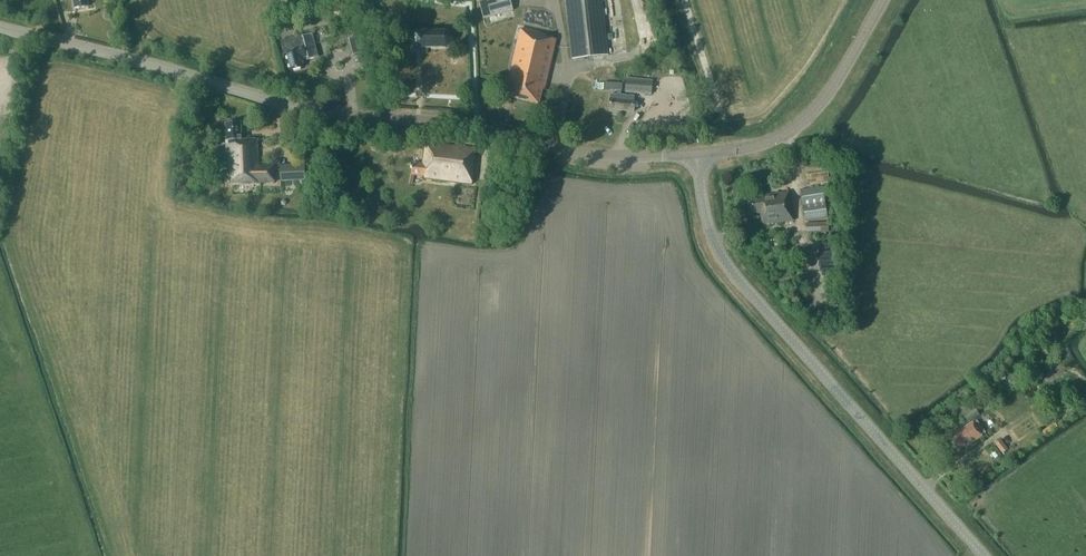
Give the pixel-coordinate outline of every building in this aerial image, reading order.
[(76,10),(89,7),(88,0),(74,0),(76,10)] [(510,0),(479,0),(484,19),(513,12),(510,0)] [(574,61),(610,56),(603,0),(566,0),(574,61)] [(508,81),(510,81),(507,97),(539,104),(543,88),(545,89),(556,40),(545,38),(546,35),(526,30),(527,28),(522,27),(522,29),(520,29),(508,81)] [(417,42),(417,48),(446,48),(452,45),(454,39),(452,34),(446,31),(417,31),(417,37),(417,42)] [(285,41),(288,54),(287,54),(291,70),(303,68),(301,59),(307,58),(307,60),(317,57),(310,34),(285,41)] [(349,38),(353,54),(366,51),(362,35),(349,38)] [(625,92),(652,94),(653,80),(626,78),(625,92)] [(605,89),(622,90),(623,84),(605,82),(605,89)] [(610,98),(609,109),(634,111),(634,100),(635,96),(611,93),(610,98)] [(227,124),(229,182),(276,181),(275,165),(260,165),(259,139),(241,139),(241,123),(227,124)] [(425,141),(422,164),(412,163),(411,174),(424,176),(424,178),(472,185),(477,148),(425,141)] [(304,167),(280,169),(280,182),(298,181),(304,181),(305,180),(304,167)] [(823,182),(823,178),(821,179),(820,172),(808,174),(809,184),(823,182)] [(823,188),(801,191),(806,223),(828,219),(823,188)] [(793,220),(789,191),(761,195),(761,197),(745,199),(748,215),(760,213),(762,225),(793,220)] [(807,224),(807,232),(829,232),(829,224),(807,224)] [(1049,347),(1051,337),(1043,336),(1041,345),(1049,347)] [(1003,394),(1021,379),(1015,371),(996,386),(1003,394)] [(960,415),(966,424),(980,415),(974,406),(960,415)] [(972,422),(957,433),(958,434),(950,440),(958,452),(965,447),(966,448),(982,436),(981,435),(985,433),(981,427),(977,430),(972,422)]
